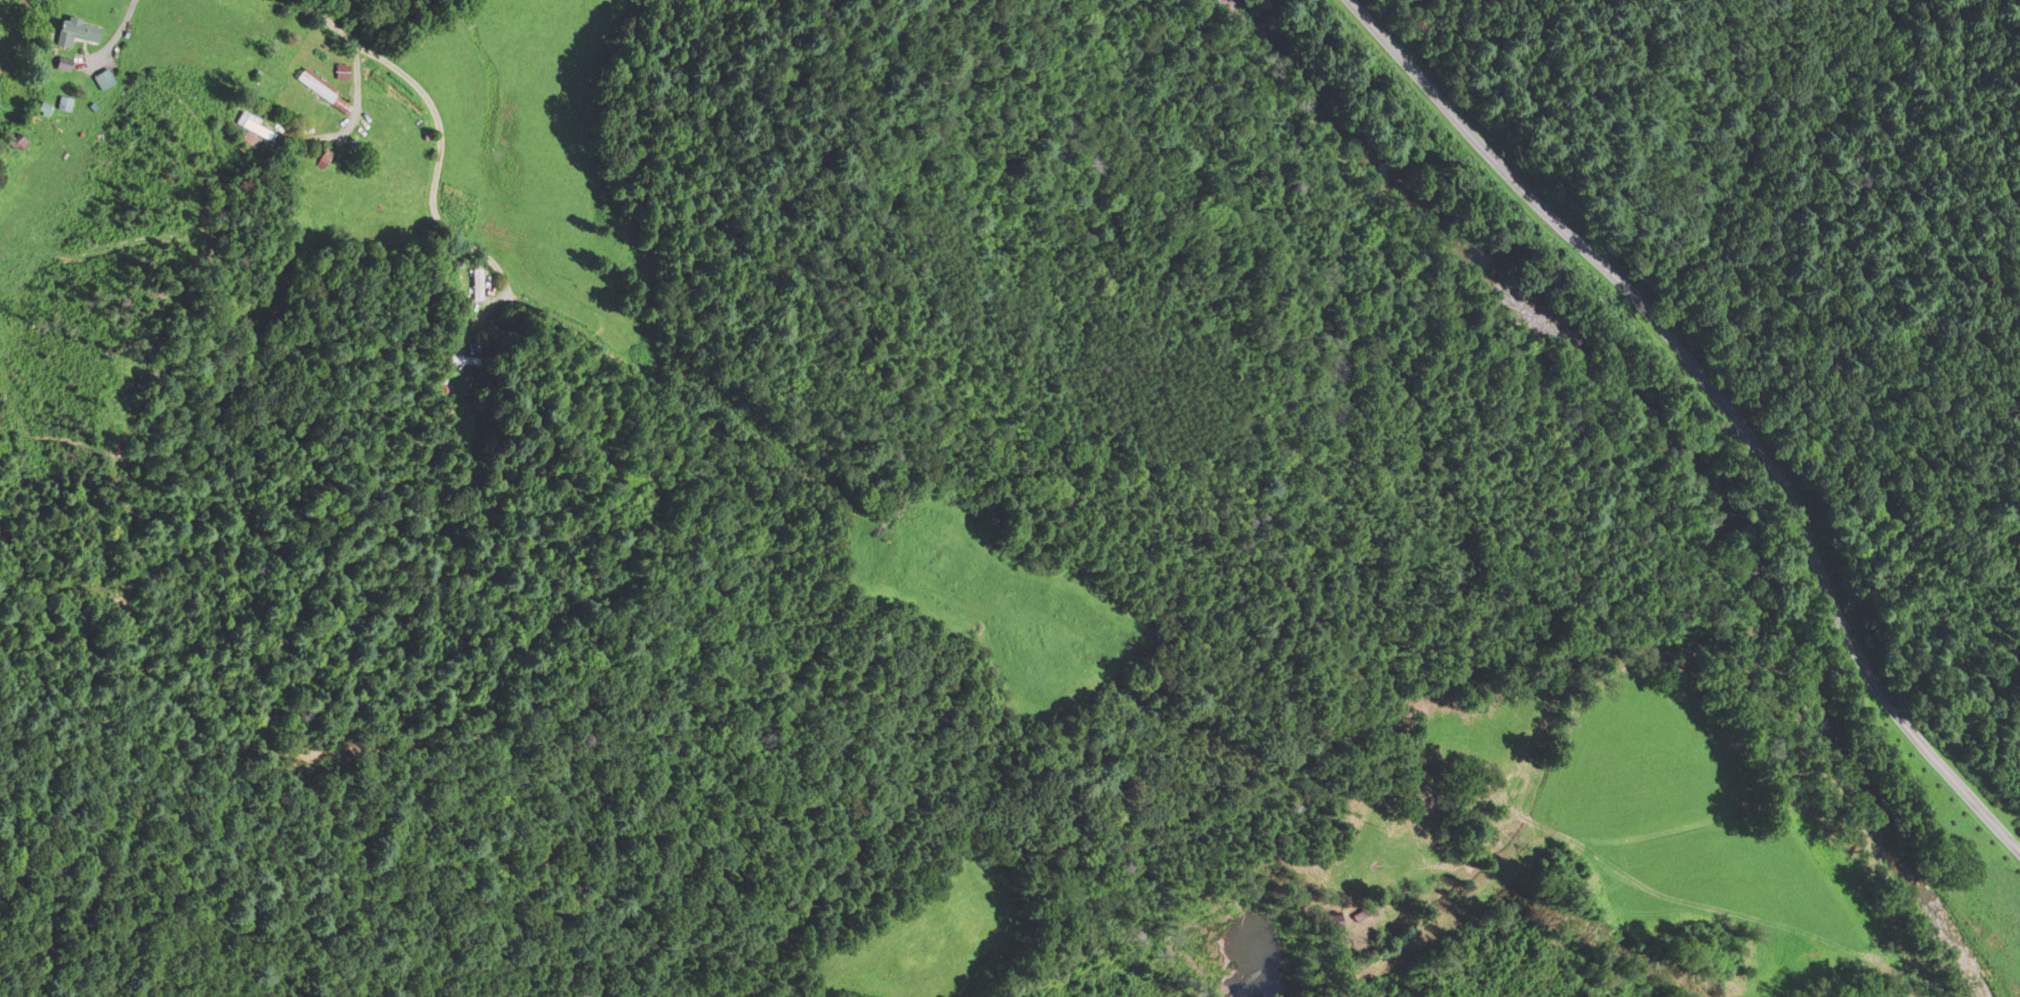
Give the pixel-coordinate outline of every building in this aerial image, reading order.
[(99,27),(55,20),(51,47),(69,50),(71,40),(97,44),(99,27)] [(332,80),(344,80),(345,67),(333,66),(332,80)] [(100,90),(114,85),(108,70),(94,76),(100,90)] [(335,90),(297,71),(291,84),(329,103),(335,90)] [(256,120),(239,111),(232,124),(263,139),(266,133),(253,126),(256,120)] [(471,302),(479,302),(479,270),(471,270),(471,302)] [(468,366),(468,351),(449,351),(449,366),(468,366)] [(1314,933),(1335,932),(1335,915),(1313,916),(1314,933)]
